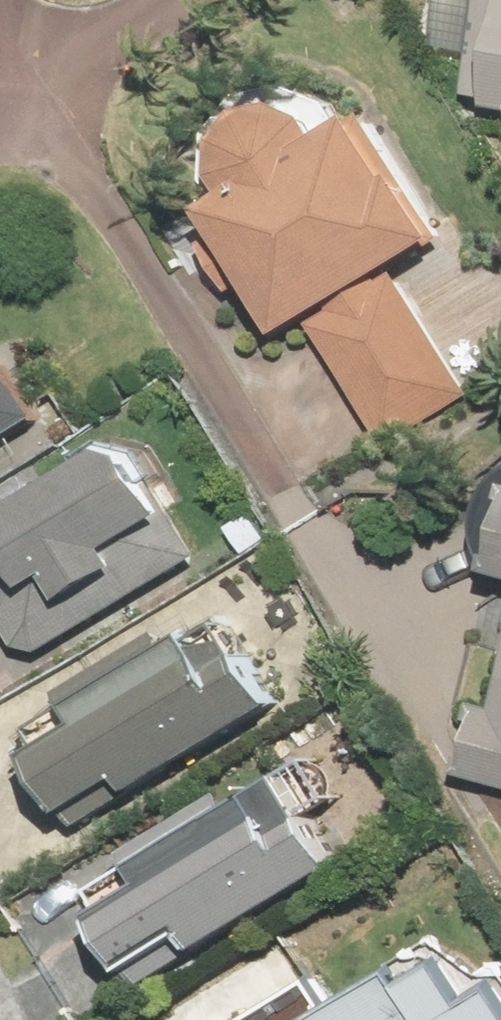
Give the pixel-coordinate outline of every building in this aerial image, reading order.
[(468,109),(500,114),(500,0),(487,0),(468,109)] [(212,212),(284,335),(311,319),(387,447),(477,394),(402,266),(450,238),(378,115),(334,141),(302,87),(209,142),(240,195),(212,212)] [(46,418),(8,354),(0,359),(0,446),(46,418)] [(0,515),(0,623),(5,620),(31,664),(203,564),(130,440),(0,515)] [(230,618),(27,735),(72,811),(127,779),(135,794),(283,709),(230,618)] [(500,790),(500,701),(498,712),(484,708),(464,780),(500,790)] [(290,779),(89,901),(132,971),(192,935),(202,952),(343,867),(290,779)] [(469,1007),(437,953),(325,1019),(500,1019),(500,988),(469,1007)]
